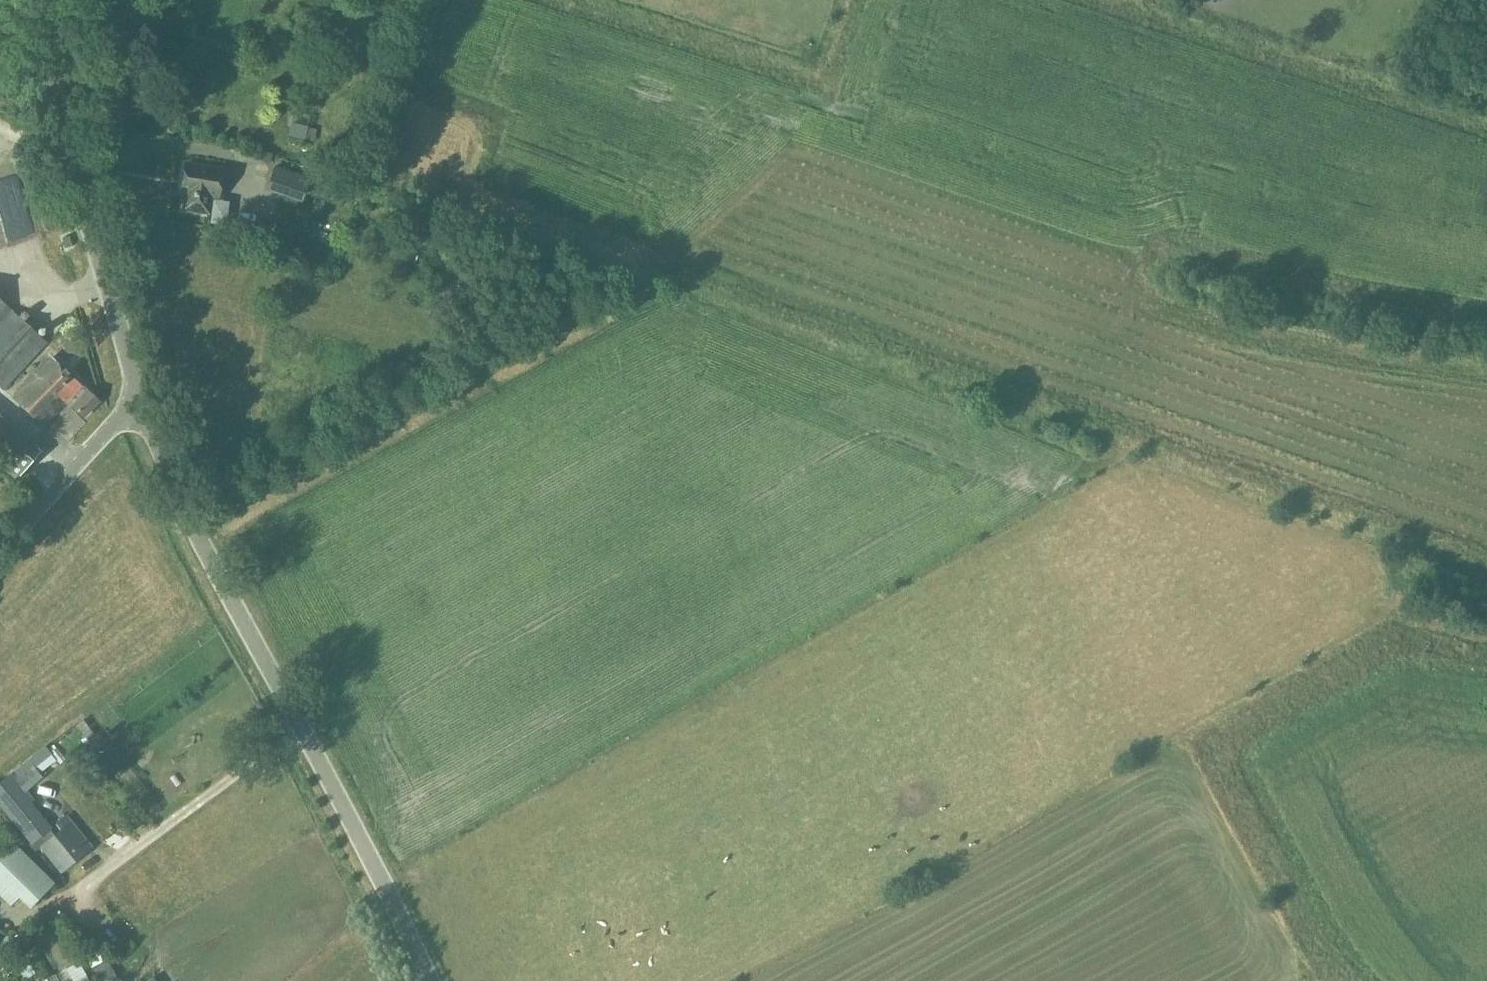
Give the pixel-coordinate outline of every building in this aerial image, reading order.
[(186,165),(181,194),(186,195),(183,212),(209,216),(211,199),(218,200),(223,171),(186,165)] [(311,178),(276,166),(267,192),(303,204),(311,178)] [(0,182),(0,213),(4,232),(29,226),(17,178),(0,182)] [(4,392),(48,344),(12,311),(0,300),(0,388),(4,392)] [(452,311),(433,303),(429,314),(448,322),(452,311)] [(13,397),(23,406),(62,364),(52,355),(13,397)] [(38,392),(24,406),(43,425),(45,423),(62,440),(98,403),(91,396),(94,393),(84,384),(81,387),(73,379),(50,403),(38,392)] [(0,416),(0,466),(17,481),(42,453),(0,416)] [(113,746),(100,757),(117,777),(130,766),(113,746)] [(12,773),(0,783),(0,808),(31,846),(53,829),(32,803),(35,801),(19,781),(52,755),(46,747),(12,773)] [(57,826),(62,832),(41,849),(61,874),(93,848),(68,817),(57,826)] [(25,853),(15,844),(0,860),(0,879),(25,853)] [(0,879),(0,898),(11,908),(20,897),(32,908),(56,884),(25,853),(0,879)] [(45,924),(69,964),(78,958),(54,918),(45,924)]
